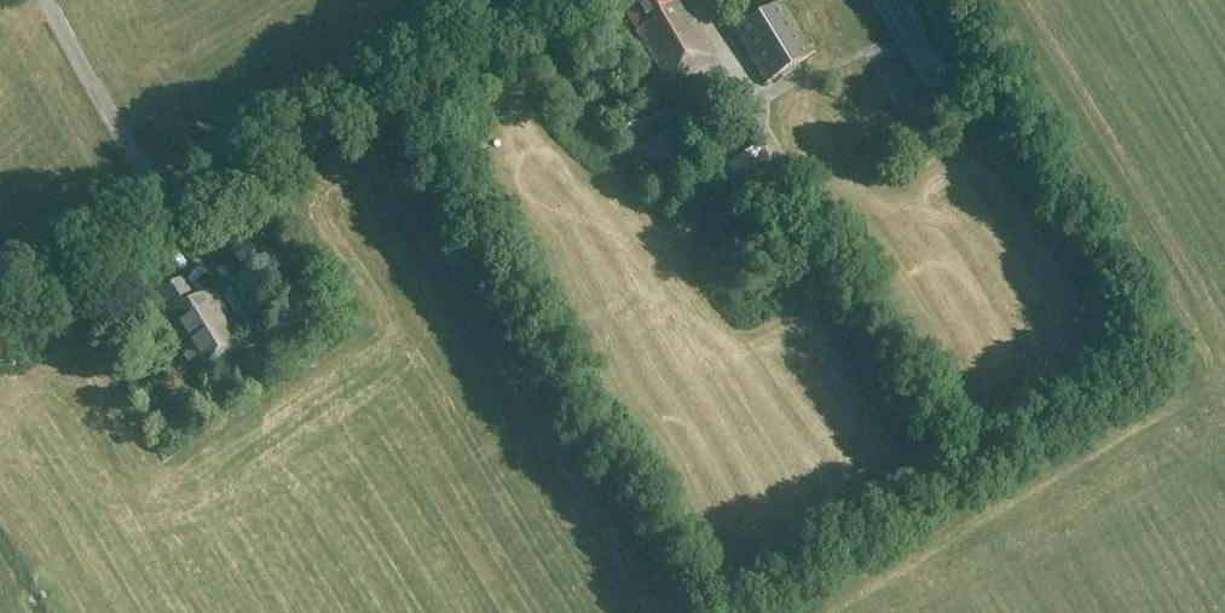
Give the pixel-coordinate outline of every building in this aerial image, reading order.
[(671,9),(677,6),(673,0),(641,0),(622,11),(634,32),(640,29),(673,84),(713,61),(687,17),(678,22),(671,9)] [(936,109),(977,85),(927,0),(871,0),(936,109)] [(733,33),(765,85),(813,55),(780,3),(733,33)] [(702,77),(672,95),(690,124),(720,105),(702,77)] [(692,146),(662,98),(621,122),(623,125),(612,129),(644,179),(692,146)] [(765,141),(745,107),(733,114),(753,148),(765,141)] [(761,145),(722,167),(730,182),(769,160),(761,145)] [(193,300),(180,280),(149,300),(201,383),(251,352),(211,288),(193,300)]
